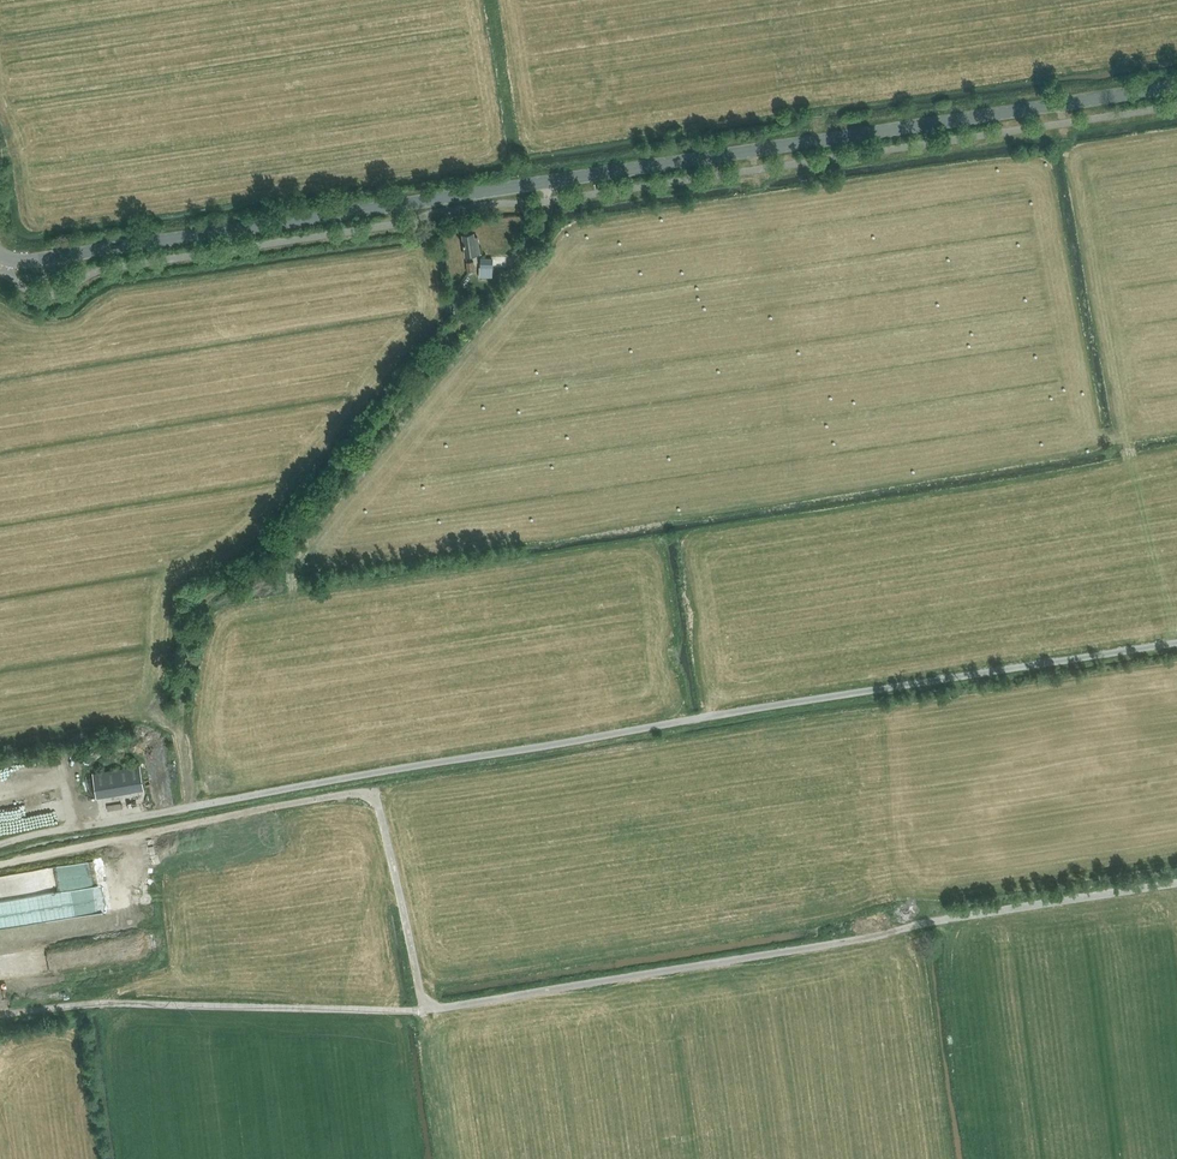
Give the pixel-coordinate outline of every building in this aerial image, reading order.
[(474,233),(463,234),(467,256),(480,254),(478,236),(474,237),(474,233)] [(494,260),(481,259),(480,267),(493,267),(494,260)] [(473,261),(467,262),(468,272),(475,271),(473,261)] [(461,305),(460,291),(452,292),(453,305),(461,305)] [(140,765),(92,773),(96,797),(144,788),(140,765)]
